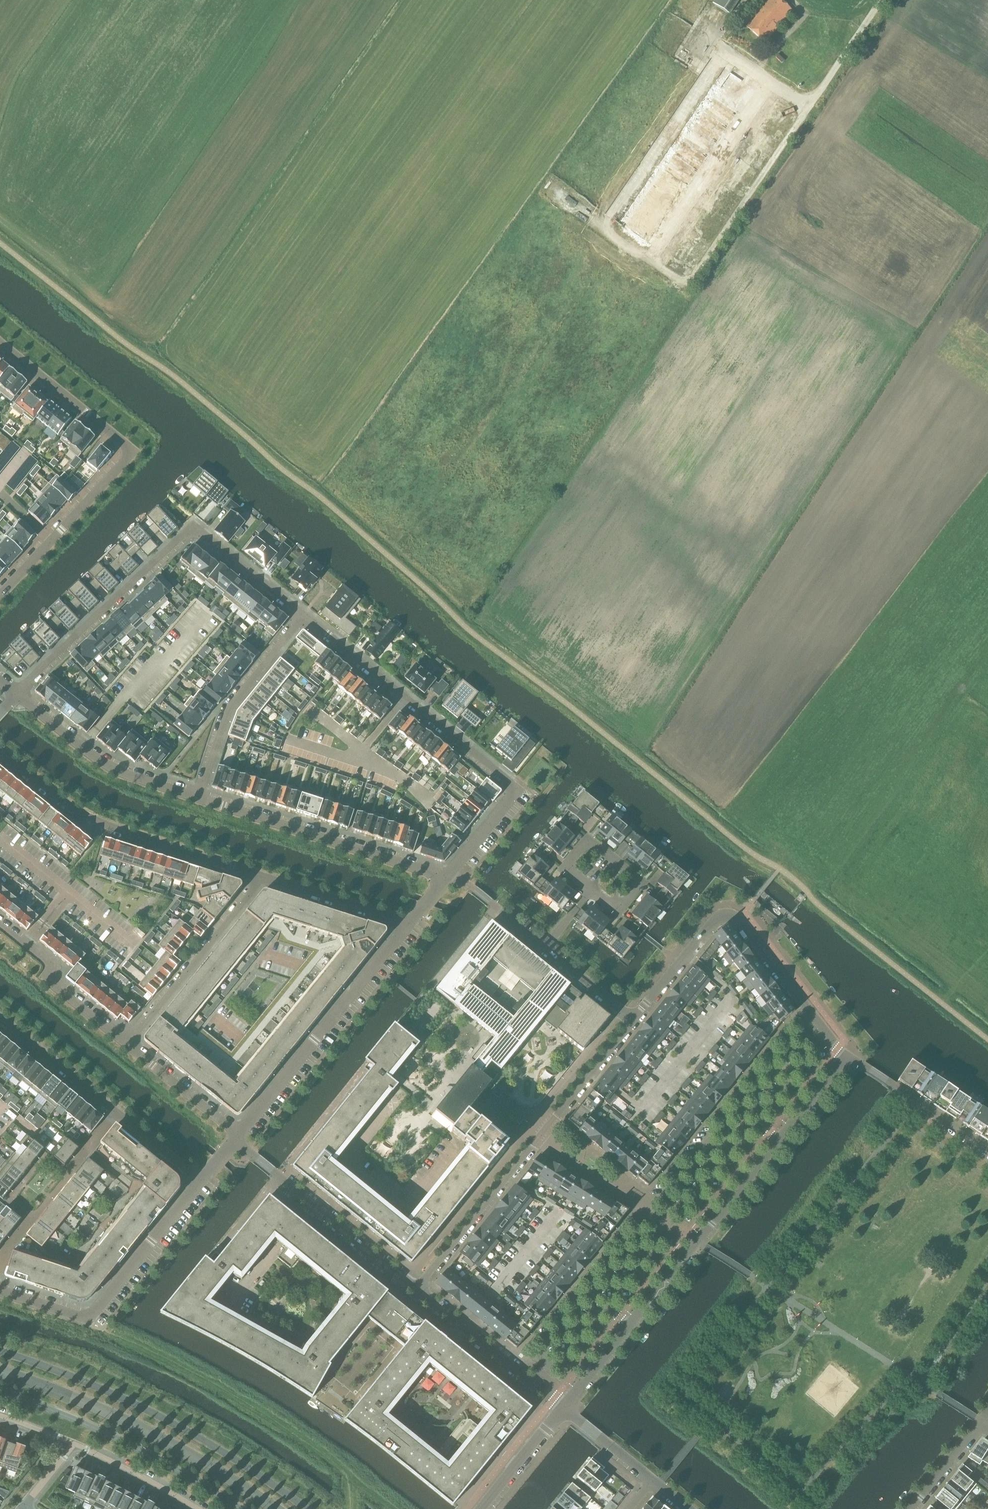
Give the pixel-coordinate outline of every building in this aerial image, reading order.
[(781,0),(769,0),(745,25),(764,42),(793,11),(781,0)] [(698,74),(703,64),(695,60),(690,71),(698,74)] [(647,183),(618,231),(653,252),(663,234),(674,240),(748,115),(746,113),(757,95),(719,73),(678,142),(682,144),(677,152),(674,151),(653,187),(647,183)] [(0,362),(0,379),(9,368),(1,361),(0,362)] [(0,379),(0,392),(2,394),(18,374),(9,368),(0,379)] [(18,374),(2,394),(11,401),(27,382),(18,374)] [(29,387),(12,408),(22,416),(23,414),(39,395),(29,387)] [(39,395),(23,414),(33,422),(36,418),(36,417),(48,403),(48,402),(39,395)] [(48,403),(36,417),(36,418),(47,426),(61,409),(49,400),(48,402),(48,403)] [(61,409),(47,426),(58,435),(72,418),(61,409)] [(76,421),(60,440),(69,448),(70,448),(85,429),(76,421)] [(10,429),(7,433),(12,437),(16,432),(12,428),(10,429)] [(69,448),(68,450),(78,458),(95,437),(85,429),(70,448),(69,448)] [(27,441),(23,446),(28,450),(31,446),(32,444),(27,441)] [(103,443),(85,465),(95,473),(97,471),(97,472),(106,461),(106,462),(114,452),(103,443)] [(54,458),(49,464),(54,467),(58,462),(54,458)] [(206,497),(208,494),(219,503),(226,495),(229,491),(199,467),(188,478),(195,483),(193,486),(206,496),(206,497)] [(64,472),(60,477),(64,482),(69,476),(64,472)] [(57,475),(49,484),(67,501),(68,503),(77,494),(64,482),(60,477),(57,475)] [(68,477),(64,482),(77,494),(81,489),(68,477)] [(49,484),(40,492),(42,494),(43,494),(59,509),(67,501),(49,484)] [(42,494),(34,502),(36,504),(37,504),(51,517),(59,509),(43,494),(42,494)] [(221,523),(215,531),(229,543),(246,522),(238,516),(243,510),(231,500),(225,508),(230,512),(225,518),(224,517),(220,522),(221,523)] [(36,504),(28,512),(43,526),(51,517),(37,504),(36,504)] [(157,507),(147,517),(153,524),(144,532),(151,539),(160,531),(167,539),(178,529),(157,507)] [(20,519),(12,527),(29,543),(36,535),(20,519)] [(263,522),(256,531),(259,534),(267,525),(263,522)] [(158,547),(151,539),(144,532),(138,525),(127,535),(133,542),(124,551),(131,558),(140,549),(147,557),(158,547)] [(12,527),(4,535),(6,537),(21,551),(29,543),(12,527)] [(0,543),(0,546),(15,560),(23,552),(21,551),(6,537),(0,543)] [(256,539),(246,552),(265,567),(271,559),(277,564),(289,549),(283,544),(275,554),(256,539)] [(118,544),(107,554),(114,561),(105,569),(111,576),(120,568),(128,576),(138,566),(131,558),(124,551),(118,544)] [(194,544),(180,561),(188,568),(187,570),(202,551),(194,544)] [(8,568),(15,560),(0,546),(0,561),(8,568)] [(202,551),(187,570),(196,577),(211,558),(202,551)] [(196,577),(204,584),(221,563),(220,563),(219,565),(211,558),(196,577)] [(305,589),(311,583),(313,585),(321,574),(319,573),(322,568),(309,558),(292,579),(305,589)] [(290,563),(285,559),(279,566),(284,570),(290,563)] [(111,576),(105,569),(98,562),(88,572),(94,579),(85,588),(92,595),(101,586),(108,594),(119,584),(111,576)] [(214,589),(229,570),(221,563),(204,584),(205,584),(206,582),(214,589)] [(229,570),(214,589),(216,587),(223,593),(222,595),(222,596),(237,577),(229,570)] [(173,589),(160,575),(151,583),(168,600),(165,597),(173,589)] [(237,577),(222,596),(231,602),(246,584),(237,577)] [(88,613),(99,603),(92,595),(85,588),(79,581),(68,591),(74,598),(65,606),(72,613),(81,605),(88,613)] [(143,590),(160,608),(168,600),(151,583),(143,590)] [(239,609),(254,590),(246,584),(231,602),(239,609)] [(346,620),(342,617),(357,598),(343,587),(322,613),(340,628),(346,620)] [(152,615),(160,608),(143,590),(136,598),(152,615)] [(247,616),(263,597),(254,590),(239,609),(247,616)] [(263,597),(247,616),(256,623),(271,604),(263,597)] [(136,598),(128,605),(144,623),(152,615),(136,598)] [(65,606),(59,599),(48,609),(55,616),(46,625),(52,632),(61,623),(69,631),(79,621),(72,613),(65,606)] [(271,604),(256,623),(258,621),(265,627),(264,629),(264,630),(279,611),(271,604)] [(120,612),(118,610),(136,630),(144,623),(128,605),(120,612)] [(118,610),(110,618),(127,635),(134,628),(136,630),(118,610)] [(279,611),(264,630),(273,637),(288,618),(279,611)] [(126,636),(127,635),(110,618),(102,625),(119,643),(116,639),(123,632),(126,636)] [(371,626),(378,632),(382,627),(374,621),(371,626)] [(389,622),(366,651),(376,659),(393,638),(395,640),(400,634),(398,632),(400,630),(389,622)] [(49,650),(60,640),(52,632),(46,625),(44,623),(33,633),(35,635),(26,643),(33,650),(42,642),(49,650)] [(94,633),(111,650),(119,643),(102,625),(94,633)] [(319,658),(326,649),(305,631),(303,630),(302,631),(295,639),(319,658)] [(103,658),(111,650),(94,633),(87,640),(103,658)] [(26,643),(20,636),(9,646),(15,653),(6,662),(12,669),(13,669),(22,660),(29,668),(40,658),(33,650),(26,643)] [(103,658),(87,640),(79,647),(95,665),(96,665),(92,661),(99,654),(103,658)] [(237,650),(252,663),(259,654),(244,642),(237,650)] [(79,647),(70,655),(87,673),(95,665),(79,647)] [(323,670),(335,656),(326,649),(319,658),(314,663),(323,670)] [(245,671),(252,663),(237,650),(230,658),(230,659),(245,671)] [(230,659),(230,658),(227,655),(220,664),(238,679),(245,671),(230,659)] [(335,656),(323,670),(332,677),(343,663),(335,656)] [(273,667),(287,679),(295,670),(280,658),(273,667)] [(332,677),(339,684),(340,684),(350,672),(352,670),(343,663),(332,677)] [(238,679),(220,664),(213,673),(216,676),(217,676),(232,688),(238,679)] [(439,696),(448,685),(442,680),(438,684),(434,681),(435,680),(416,664),(405,678),(424,693),(430,687),(434,690),(433,691),(439,696)] [(266,675),(281,687),(287,679),(273,667),(266,675)] [(340,684),(339,684),(338,686),(347,693),(358,679),(350,672),(340,684)] [(56,684),(57,684),(60,680),(51,673),(48,677),(35,692),(44,699),(56,684)] [(259,684),(274,696),(281,687),(266,675),(259,684)] [(225,696),(232,688),(217,676),(216,676),(210,684),(225,696)] [(367,686),(358,679),(347,693),(355,700),(367,686)] [(56,684),(44,699),(53,706),(65,691),(57,684),(56,684)] [(225,696),(210,684),(203,692),(216,703),(216,704),(218,705),(225,696)] [(252,692),(267,704),(274,696),(259,684),(252,692)] [(448,694),(442,701),(444,703),(442,706),(457,719),(460,716),(475,728),(482,721),(466,708),(468,706),(463,702),(471,693),(460,684),(450,696),(448,694)] [(375,692),(367,686),(355,700),(364,707),(375,692)] [(210,712),(216,704),(216,703),(203,692),(200,689),(193,698),(210,712)] [(73,697),(65,691),(53,706),(61,712),(73,697)] [(246,701),(260,712),(267,704),(252,692),(246,701)] [(384,699),(375,692),(364,707),(372,714),(384,699)] [(82,704),(82,705),(84,703),(74,695),(73,697),(61,712),(69,719),(82,704)] [(203,720),(210,712),(193,698),(191,696),(184,705),(188,708),(203,720)] [(384,699),(372,714),(380,721),(392,706),(384,699)] [(237,711),(253,721),(260,712),(246,701),(237,711)] [(82,704),(69,719),(78,726),(90,711),(82,705),(82,704)] [(181,716),(196,728),(203,720),(188,708),(181,716)] [(90,711),(78,726),(87,733),(99,718),(90,711)] [(253,721),(237,711),(232,725),(249,731),(253,721)] [(408,719),(399,712),(387,726),(397,734),(399,732),(398,731),(408,719)] [(196,728),(181,716),(174,725),(189,737),(196,728)] [(409,716),(408,719),(398,731),(399,732),(407,738),(418,724),(409,716)] [(118,731),(121,727),(112,720),(97,739),(106,746),(118,731)] [(415,745),(427,730),(418,724),(407,738),(415,745)] [(249,731),(232,725),(228,735),(245,742),(249,731)] [(511,761),(516,755),(522,760),(535,744),(513,727),(496,749),(511,761)] [(117,748),(118,749),(126,755),(141,736),(132,729),(126,737),(126,738),(117,748)] [(435,737),(427,730),(415,745),(424,752),(435,737)] [(118,731),(106,746),(114,753),(118,749),(117,748),(126,738),(126,737),(118,731)] [(149,743),(141,736),(126,755),(135,762),(140,756),(139,756),(149,743)] [(139,756),(140,756),(148,762),(163,744),(154,737),(149,743),(139,756)] [(444,744),(435,737),(424,752),(432,759),(444,744)] [(163,744),(148,762),(157,770),(172,751),(163,744)] [(452,751),(444,744),(432,759),(441,765),(452,751)] [(461,758),(452,751),(441,765),(449,772),(461,758)] [(218,765),(213,782),(211,787),(217,789),(224,791),(225,788),(224,788),(230,770),(230,771),(231,769),(218,765)] [(457,772),(462,777),(468,770),(463,766),(457,772)] [(240,774),(230,771),(230,770),(224,788),(225,788),(234,792),(240,774)] [(8,773),(0,783),(0,790),(5,794),(16,780),(8,773)] [(234,792),(245,795),(250,777),(240,774),(234,792)] [(261,781),(250,777),(245,795),(255,798),(261,781)] [(493,802),(500,793),(501,793),(502,791),(500,790),(486,779),(478,789),(477,790),(490,801),(493,802)] [(965,792),(972,784),(967,779),(959,787),(965,792)] [(25,787),(16,780),(5,794),(13,801),(25,787)] [(255,798),(265,802),(271,784),(261,781),(255,798)] [(282,787),(271,784),(265,802),(276,805),(282,787)] [(33,794),(25,787),(13,801),(22,808),(33,794)] [(292,791),(282,787),(276,805),(286,808),(292,791)] [(476,788),(469,797),(484,809),(490,801),(477,790),(478,789),(476,788)] [(977,804),(985,794),(980,790),(973,801),(977,804)] [(302,794),(292,791),(286,808),(297,812),(302,794)] [(607,811),(583,792),(575,801),(591,814),(599,821),(607,811)] [(42,801),(33,794),(22,808),(30,815),(42,801)] [(313,797),(302,794),(297,812),(307,815),(313,797)] [(323,801),(313,797),(307,815),(317,818),(323,801)] [(477,817),(484,809),(469,797),(462,806),(477,817)] [(50,807),(42,801),(30,815),(39,822),(50,807)] [(333,804),(323,801),(317,818),(328,822),(333,804)] [(568,810),(574,814),(568,821),(574,826),(574,825),(578,819),(584,823),(591,814),(575,801),(568,810)] [(344,807),(333,804),(328,822),(338,825),(344,807)] [(470,826),(477,817),(462,806),(455,814),(470,826)] [(47,828),(59,814),(50,807),(39,822),(47,828)] [(354,811),(344,807),(338,825),(348,828),(354,811)] [(609,839),(622,823),(607,811),(599,821),(600,822),(600,821),(604,825),(599,831),(609,839)] [(351,829),(362,833),(367,815),(357,812),(351,829)] [(56,835),(67,821),(59,814),(47,828),(56,835)] [(470,826),(455,814),(449,823),(463,834),(470,826)] [(362,833),(372,836),(378,818),(367,815),(362,833)] [(372,836),(382,839),(388,822),(378,818),(372,836)] [(76,828),(67,821),(56,835),(64,842),(76,828)] [(574,826),(568,821),(563,828),(558,823),(550,833),(566,845),(573,836),(568,832),(573,826),(574,826)] [(398,825),(388,822),(382,839),(392,843),(398,825)] [(586,836),(592,827),(586,823),(580,832),(586,836)] [(624,825),(622,823),(609,839),(618,846),(622,841),(627,845),(632,840),(627,836),(631,831),(624,825)] [(392,843),(403,846),(408,831),(409,831),(410,829),(398,825),(392,843)] [(84,835),(76,828),(64,842),(73,849),(84,835)] [(419,835),(409,831),(408,831),(403,846),(402,849),(413,852),(419,835)] [(543,853),(548,857),(549,857),(548,856),(553,850),(558,855),(566,845),(550,833),(543,842),(548,846),(543,852),(543,853)] [(452,834),(440,849),(444,862),(445,862),(445,861),(461,842),(452,834)] [(93,842),(84,835),(73,849),(81,856),(93,842)] [(111,859),(116,842),(106,838),(100,856),(111,859)] [(637,862),(650,846),(641,839),(637,844),(632,840),(627,845),(627,846),(628,846),(632,849),(628,855),(637,862)] [(121,863),(127,845),(116,842),(111,859),(121,863)] [(422,843),(419,854),(443,862),(444,862),(440,849),(422,843)] [(554,863),(558,867),(575,848),(570,844),(554,863)] [(131,866),(137,848),(127,845),(121,863),(131,866)] [(652,848),(650,846),(637,862),(647,870),(652,863),(656,867),(656,868),(664,858),(652,848)] [(131,866),(142,869),(147,852),(137,848),(131,866)] [(152,873),(158,855),(147,852),(142,869),(152,873)] [(548,857),(543,853),(537,859),(532,855),(525,864),(540,877),(541,877),(548,868),(543,863),(548,857),(548,858),(548,857)] [(152,873),(162,876),(168,858),(158,855),(152,873)] [(168,858),(162,876),(173,879),(178,862),(168,858)] [(660,870),(665,874),(681,887),(689,877),(664,858),(656,868),(657,868),(660,870)] [(173,879),(183,883),(189,865),(178,862),(173,879)] [(540,877),(525,864),(517,873),(538,890),(546,881),(546,880),(545,880),(541,877),(540,877)] [(194,884),(199,869),(189,865),(183,883),(194,886),(194,884)] [(207,904),(202,910),(215,921),(241,888),(242,887),(242,886),(242,885),(242,884),(242,883),(241,883),(241,882),(240,882),(239,881),(199,869),(194,884),(201,887),(203,891),(197,893),(198,897),(200,902),(205,900),(207,904)] [(665,874),(658,883),(663,887),(658,893),(657,894),(663,898),(668,892),(674,896),(679,889),(681,887),(665,874)] [(546,881),(538,890),(552,902),(565,886),(556,879),(551,885),(546,881)] [(567,914),(575,904),(574,903),(574,904),(569,900),(574,894),(565,886),(552,902),(562,910),(567,914)] [(13,895),(5,889),(0,895),(0,908),(2,910),(13,895)] [(285,921),(310,929),(336,937),(336,938),(337,938),(338,938),(341,939),(342,939),(345,949),(344,949),(342,952),(341,951),(340,952),(341,953),(324,974),(306,995),(289,1017),(272,1038),(254,1060),(236,1082),(239,1084),(237,1086),(234,1090),(222,1104),(229,1110),(233,1106),(240,1112),(244,1107),(245,1108),(255,1095),(272,1075),(290,1053),(307,1031),(325,1010),(342,988),(359,968),(386,934),(386,933),(387,932),(387,931),(386,931),(386,930),(386,929),(385,929),(384,928),(342,915),(317,907),(292,899),(270,891),(267,890),(266,890),(265,890),(264,891),(263,891),(263,892),(247,911),(265,925),(272,917),(283,920),(283,921),(285,921)] [(665,906),(660,902),(663,898),(657,894),(653,900),(647,896),(640,905),(656,918),(665,906)] [(10,917),(22,902),(13,895),(2,910),(10,917)] [(18,923),(30,909),(22,902),(10,917),(18,923)] [(643,923),(648,927),(656,918),(640,905),(632,915),(638,919),(634,923),(633,924),(639,928),(640,928),(639,927),(643,923)] [(573,918),(576,921),(585,928),(587,930),(600,914),(591,907),(586,913),(581,909),(573,918)] [(39,916),(30,909),(19,924),(27,931),(39,916)] [(215,921),(202,910),(200,909),(193,918),(208,929),(215,921)] [(212,991),(221,980),(230,969),(239,958),(247,947),(256,937),(265,925),(247,911),(242,917),(242,918),(243,919),(241,921),(240,920),(238,922),(236,924),(237,925),(236,927),(234,926),(234,927),(229,933),(225,938),(224,939),(225,940),(224,942),(222,941),(221,943),(219,946),(220,947),(218,949),(217,948),(216,949),(212,954),(207,960),(207,961),(208,962),(206,964),(205,963),(203,965),(201,967),(202,968),(201,971),(200,969),(199,970),(194,976),(190,981),(189,982),(190,983),(189,985),(188,984),(186,987),(184,989),(185,990),(183,992),(182,991),(181,992),(177,997),(173,1003),(172,1004),(173,1005),(171,1007),(170,1006),(168,1009),(161,1018),(150,1031),(146,1035),(147,1036),(147,1035),(148,1036),(147,1037),(151,1040),(148,1043),(147,1043),(158,1052),(164,1057),(165,1057),(167,1054),(171,1057),(169,1060),(168,1060),(176,1066),(184,1073),(191,1079),(191,1078),(193,1076),(197,1079),(195,1081),(195,1082),(207,1092),(208,1092),(208,1091),(210,1089),(214,1092),(212,1095),(211,1095),(218,1101),(222,1104),(234,1090),(237,1086),(173,1034),(175,1032),(177,1034),(186,1023),(195,1012),(204,1001),(212,991)] [(609,922),(600,914),(587,930),(590,932),(599,940),(602,942),(610,932),(609,932),(604,928),(609,922)] [(193,918),(187,926),(186,926),(193,932),(201,938),(208,929),(193,918)] [(186,926),(187,926),(179,920),(172,929),(186,940),(193,932),(186,926)] [(582,1051),(610,1018),(491,922),(441,984),(436,990),(459,1009),(491,1035),(495,1038),(487,1047),(484,1044),(471,1060),(475,1063),(462,1078),(449,1095),(435,1111),(455,1127),(468,1112),(469,1111),(482,1094),(486,1088),(543,1019),(582,1051)] [(720,945),(734,934),(729,928),(726,925),(713,936),(715,939),(701,957),(707,962),(711,957),(720,945)] [(617,933),(615,936),(614,937),(630,950),(632,947),(638,940),(632,936),(636,932),(637,931),(631,926),(630,927),(631,928),(627,932),(622,927),(617,933)] [(40,941),(48,948),(60,934),(52,927),(40,941)] [(133,931),(142,939),(145,935),(145,934),(136,927),(133,931)] [(180,948),(186,940),(172,929),(166,937),(180,948)] [(629,951),(630,950),(614,937),(615,936),(610,933),(610,932),(602,942),(617,954),(623,959),(629,951)] [(48,948),(57,955),(68,941),(60,934),(48,948)] [(724,957),(740,943),(734,934),(720,945),(727,954),(724,956),(724,957)] [(158,946),(166,952),(167,951),(173,956),(180,948),(166,937),(158,946)] [(57,955),(65,962),(77,947),(68,941),(57,955)] [(730,965),(747,951),(740,943),(724,957),(730,965)] [(86,955),(77,947),(65,962),(74,969),(79,962),(79,963),(86,955)] [(167,951),(166,952),(160,959),(174,971),(181,962),(173,956),(167,951)] [(740,971),(754,960),(747,951),(730,965),(731,965),(734,962),(740,971)] [(273,973),(282,976),(289,956),(280,953),(273,973)] [(107,969),(114,960),(116,962),(119,958),(114,954),(111,958),(104,966),(107,969)] [(698,960),(703,965),(704,965),(707,962),(701,957),(698,960)] [(167,980),(174,971),(160,959),(153,968),(167,980)] [(760,968),(754,960),(740,971),(746,979),(743,981),(743,982),(760,968)] [(66,978),(75,985),(86,971),(78,964),(79,963),(79,962),(74,969),(66,978)] [(702,988),(710,980),(693,966),(686,975),(702,988)] [(160,988),(167,980),(153,968),(146,977),(160,988)] [(743,982),(750,990),(767,977),(760,968),(743,982)] [(75,985),(83,992),(95,978),(86,971),(75,985)] [(702,988),(686,975),(679,983),(696,997),(702,988)] [(153,997),(160,988),(146,977),(139,985),(153,997)] [(754,988),(760,996),(773,986),(767,977),(750,990),(754,988)] [(95,978),(83,992),(92,999),(103,985),(95,978)] [(696,997),(679,983),(672,992),(686,1003),(689,1005),(696,997)] [(92,999),(100,1006),(112,991),(103,985),(92,999)] [(763,1007),(780,994),(773,986),(760,996),(766,1004),(763,1007)] [(100,1006),(109,1013),(120,998),(112,991),(100,1006)] [(686,1003),(672,992),(666,1000),(679,1011),(686,1003)] [(763,1007),(770,1015),(770,1016),(787,1003),(780,994),(763,1007)] [(118,1020),(121,1016),(129,1005),(128,1005),(120,998),(109,1013),(118,1020)] [(679,1011),(666,1000),(659,1009),(672,1019),(679,1011)] [(131,1001),(128,1005),(129,1005),(121,1016),(129,1022),(141,1008),(131,1001)] [(770,1015),(761,1022),(758,1025),(755,1027),(762,1033),(768,1026),(774,1031),(781,1023),(794,1012),(792,1009),(787,1003),(770,1016),(770,1015)] [(672,1019),(659,1009),(652,1017),(665,1028),(672,1019)] [(665,1028),(652,1017),(645,1025),(662,1039),(668,1030),(665,1028)] [(334,1163),(392,1092),(398,1085),(390,1079),(415,1049),(419,1044),(395,1025),(365,1060),(369,1063),(364,1068),(370,1073),(293,1166),(293,1167),(324,1192),(328,1196),(411,1263),(412,1262),(502,1150),(507,1144),(490,1129),(480,1121),(468,1112),(455,1127),(452,1132),(464,1142),(464,1143),(463,1144),(463,1146),(464,1148),(465,1150),(407,1222),(347,1173),(342,1169),(334,1163)] [(662,1039),(645,1025),(638,1034),(655,1047),(662,1039)] [(752,1025),(744,1033),(761,1047),(774,1031),(768,1026),(762,1033),(755,1027),(752,1025)] [(754,1055),(761,1047),(744,1033),(738,1042),(754,1055)] [(655,1047),(638,1034),(632,1042),(645,1053),(648,1055),(655,1047)] [(3,1035),(0,1039),(0,1056),(11,1042),(3,1035)] [(11,1042),(0,1056),(0,1063),(5,1067),(20,1049),(11,1042)] [(645,1053),(632,1042),(625,1051),(638,1061),(645,1053)] [(738,1042),(731,1050),(747,1064),(754,1055),(738,1042)] [(28,1056),(20,1049),(5,1067),(13,1074),(28,1056)] [(741,1072),(747,1064),(731,1050),(724,1059),(741,1072)] [(638,1061),(625,1051),(618,1059),(634,1072),(641,1064),(638,1061)] [(21,1080),(22,1081),(36,1063),(28,1056),(13,1074),(14,1074),(16,1071),(24,1078),(21,1080)] [(634,1072),(618,1059),(611,1067),(628,1081),(634,1072)] [(734,1080),(741,1072),(724,1059),(727,1061),(720,1070),(734,1080)] [(916,1081),(924,1069),(911,1060),(898,1080),(911,1089),(917,1081),(916,1081)] [(45,1069),(36,1063),(22,1081),(30,1087),(45,1069)] [(618,1087),(621,1089),(628,1081),(611,1067),(599,1082),(613,1093),(618,1087)] [(53,1076),(45,1069),(30,1087),(39,1094),(53,1076)] [(934,1076),(924,1069),(916,1081),(917,1081),(922,1085),(916,1093),(922,1097),(935,1077),(934,1076)] [(727,1089),(734,1080),(720,1070),(714,1078),(711,1075),(710,1075),(727,1089)] [(720,1097),(727,1089),(710,1075),(704,1084),(720,1097)] [(62,1083),(53,1076),(39,1094),(47,1101),(62,1083)] [(935,1077),(922,1097),(933,1104),(947,1084),(935,1077)] [(592,1091),(606,1102),(613,1093),(599,1082),(592,1091)] [(70,1090),(62,1083),(47,1101),(55,1108),(70,1090)] [(713,1106),(720,1097),(704,1084),(697,1092),(713,1106)] [(945,1112),(959,1092),(947,1084),(933,1104),(944,1111),(945,1112)] [(70,1090),(55,1108),(56,1108),(58,1105),(66,1112),(78,1097),(70,1090)] [(586,1098),(597,1107),(603,1100),(605,1102),(606,1102),(592,1091),(586,1098)] [(707,1114),(713,1106),(697,1092),(690,1101),(707,1114)] [(969,1099),(959,1092),(945,1112),(948,1114),(952,1108),(957,1112),(954,1118),(957,1120),(962,1112),(970,1100),(969,1099)] [(87,1103),(78,1097),(66,1112),(74,1119),(87,1103)] [(580,1106),(591,1115),(592,1113),(597,1107),(586,1098),(580,1106)] [(968,1127),(975,1116),(981,1107),(970,1100),(962,1112),(968,1115),(962,1124),(967,1127),(968,1127)] [(700,1122),(707,1114),(690,1101),(683,1109),(700,1122)] [(74,1119),(83,1125),(95,1110),(87,1103),(74,1119)] [(433,1139),(441,1129),(409,1105),(381,1141),(386,1145),(386,1144),(391,1148),(388,1151),(396,1157),(385,1170),(399,1180),(432,1138),(433,1139)] [(585,1122),(591,1115),(580,1106),(574,1113),(585,1122)] [(981,1107),(975,1116),(968,1127),(980,1136),(987,1125),(987,1112),(981,1107)] [(693,1131),(700,1122),(683,1109),(676,1117),(693,1131)] [(104,1117),(95,1110),(83,1125),(92,1133),(104,1117)] [(585,1122),(574,1113),(568,1121),(579,1130),(585,1122)] [(600,1120),(592,1113),(591,1115),(585,1122),(579,1130),(587,1137),(600,1120)] [(686,1139),(693,1131),(676,1117),(670,1126),(686,1139)] [(37,1123),(34,1126),(38,1129),(45,1121),(41,1118),(37,1123)] [(595,1143),(609,1127),(600,1120),(587,1137),(595,1143)] [(638,1128),(642,1131),(646,1127),(642,1123),(638,1128)] [(37,1243),(27,1235),(14,1250),(6,1275),(6,1276),(6,1277),(7,1277),(15,1280),(26,1283),(43,1289),(54,1293),(78,1301),(80,1301),(81,1301),(83,1301),(85,1301),(87,1301),(88,1300),(90,1299),(91,1298),(93,1296),(100,1288),(101,1287),(106,1280),(113,1271),(118,1265),(125,1257),(128,1253),(134,1245),(141,1236),(147,1230),(153,1221),(160,1213),(165,1207),(178,1191),(179,1190),(179,1189),(180,1188),(180,1186),(180,1185),(180,1184),(180,1182),(180,1181),(179,1180),(179,1179),(178,1178),(177,1177),(176,1176),(162,1164),(155,1158),(146,1151),(131,1140),(125,1134),(121,1131),(122,1129),(116,1124),(114,1128),(102,1142),(101,1144),(97,1148),(97,1149),(98,1148),(102,1154),(118,1168),(123,1162),(147,1182),(143,1187),(146,1190),(80,1270),(78,1274),(72,1272),(42,1248),(37,1243)] [(670,1126),(663,1134),(679,1147),(686,1139),(670,1126)] [(604,1150),(615,1137),(607,1130),(609,1127),(595,1143),(604,1150)] [(20,1143),(37,1157),(44,1149),(45,1149),(34,1140),(27,1134),(20,1143)] [(673,1156),(679,1147),(663,1134),(656,1142),(656,1143),(673,1156)] [(72,1157),(79,1148),(64,1136),(57,1145),(72,1157)] [(612,1157),(623,1144),(615,1137),(604,1150),(612,1157)] [(14,1152),(31,1166),(37,1157),(20,1143),(19,1143),(22,1146),(16,1153),(14,1152)] [(656,1155),(667,1163),(673,1156),(656,1143),(661,1147),(659,1151),(656,1155)] [(623,1144),(612,1157),(621,1164),(634,1147),(631,1150),(627,1147),(623,1144)] [(65,1166),(72,1157),(57,1145),(50,1153),(65,1166)] [(642,1154),(634,1147),(621,1164),(629,1171),(642,1154)] [(24,1174),(31,1166),(14,1152),(7,1160),(6,1159),(6,1160),(24,1174)] [(644,1170),(648,1164),(640,1158),(643,1154),(642,1154),(629,1171),(637,1177),(644,1170)] [(540,1155),(529,1169),(540,1176),(541,1176),(550,1162),(540,1155)] [(667,1163),(656,1155),(650,1162),(660,1171),(667,1163)] [(104,1171),(99,1167),(89,1159),(89,1158),(81,1167),(92,1176),(97,1180),(104,1171)] [(24,1174),(6,1160),(0,1167),(0,1169),(17,1183),(24,1174)] [(538,1179),(548,1185),(559,1167),(550,1162),(541,1176),(540,1176),(538,1179)] [(660,1171),(650,1162),(648,1164),(644,1170),(654,1178),(659,1173),(660,1171)] [(90,1188),(97,1180),(92,1176),(81,1167),(75,1176),(85,1184),(90,1188)] [(548,1185),(557,1191),(568,1173),(559,1167),(548,1185)] [(10,1191),(17,1183),(0,1169),(0,1183),(10,1191)] [(644,1170),(637,1177),(648,1186),(654,1178),(644,1170)] [(557,1191),(566,1197),(578,1179),(568,1173),(557,1191)] [(90,1188),(85,1184),(75,1176),(68,1184),(78,1193),(83,1197),(90,1188)] [(631,1176),(625,1182),(634,1191),(640,1185),(631,1176)] [(566,1197),(575,1202),(587,1185),(578,1179),(566,1197)] [(10,1191),(0,1183),(0,1197),(3,1200),(10,1191)] [(77,1205),(83,1197),(78,1193),(68,1184),(61,1193),(71,1201),(77,1205)] [(529,1197),(515,1185),(508,1194),(525,1208),(532,1199),(529,1197)] [(586,1205),(596,1190),(587,1185),(575,1202),(584,1208),(586,1205)] [(595,1210),(605,1196),(596,1190),(586,1205),(595,1210)] [(70,1214),(77,1205),(71,1201),(61,1193),(54,1201),(65,1209),(70,1214)] [(525,1208),(508,1194),(502,1203),(518,1216),(524,1209),(525,1208)] [(331,1365),(329,1364),(367,1317),(382,1328),(382,1329),(390,1335),(405,1347),(385,1372),(384,1371),(380,1376),(380,1377),(371,1389),(370,1389),(366,1394),(366,1395),(353,1411),(352,1412),(347,1418),(345,1421),(370,1439),(393,1457),(452,1505),(492,1456),(495,1452),(496,1451),(500,1446),(511,1433),(511,1434),(511,1433),(515,1428),(516,1428),(515,1427),(531,1408),(480,1367),(481,1367),(480,1366),(477,1363),(476,1363),(457,1348),(457,1347),(456,1347),(453,1344),(452,1344),(445,1339),(446,1338),(445,1338),(441,1335),(441,1334),(440,1335),(425,1322),(424,1323),(412,1314),(409,1312),(409,1311),(408,1311),(402,1305),(401,1305),(398,1303),(386,1293),(387,1292),(387,1291),(360,1270),(360,1269),(356,1266),(355,1265),(355,1266),(324,1241),(325,1240),(324,1240),(321,1238),(321,1237),(320,1237),(304,1224),(297,1219),(297,1218),(294,1216),(289,1212),(290,1212),(289,1212),(286,1209),(285,1209),(270,1196),(269,1196),(221,1257),(216,1253),(209,1261),(206,1258),(161,1313),(203,1333),(244,1355),(278,1376),(312,1398),(331,1365)] [(595,1210),(605,1217),(606,1217),(609,1213),(617,1203),(605,1196),(595,1210)] [(58,1218),(63,1222),(70,1214),(65,1209),(54,1201),(47,1209),(58,1218)] [(518,1216),(502,1203),(495,1211),(511,1224),(518,1216)] [(628,1211),(617,1203),(609,1213),(620,1221),(628,1211)] [(0,1215),(0,1216),(14,1228),(23,1217),(16,1211),(14,1213),(7,1207),(0,1215)] [(63,1222),(58,1218),(47,1209),(41,1218),(51,1226),(56,1230),(63,1222)] [(501,1231),(504,1233),(511,1224),(495,1211),(488,1219),(501,1230),(501,1231)] [(605,1217),(603,1219),(614,1228),(620,1221),(609,1213),(606,1217),(605,1217)] [(8,1236),(14,1228),(0,1216),(0,1230),(8,1236)] [(56,1230),(51,1226),(41,1218),(34,1226),(44,1235),(49,1239),(56,1230)] [(495,1238),(501,1231),(501,1230),(488,1219),(481,1228),(495,1239),(495,1238)] [(603,1219),(597,1227),(608,1235),(614,1228),(603,1219)] [(34,1226),(27,1235),(37,1243),(42,1248),(49,1239),(44,1235),(34,1226)] [(593,1232),(592,1233),(592,1234),(602,1242),(608,1235),(597,1227),(593,1232)] [(491,1250),(498,1241),(495,1238),(495,1239),(481,1228),(474,1236),(491,1250)] [(586,1229),(579,1238),(596,1251),(602,1242),(592,1234),(592,1233),(586,1229)] [(474,1236),(468,1245),(484,1258),(491,1250),(474,1236)] [(579,1238),(572,1246),(589,1259),(596,1251),(579,1238)] [(484,1258),(468,1245),(461,1253),(477,1267),(479,1265),(484,1258)] [(572,1246),(566,1254),(582,1268),(589,1259),(572,1246)] [(566,1254),(559,1263),(575,1276),(582,1268),(566,1254)] [(559,1263),(552,1271),(568,1284),(575,1276),(559,1263)] [(458,1274),(450,1267),(447,1270),(436,1283),(445,1290),(456,1277),(459,1274),(458,1274)] [(546,1278),(545,1279),(562,1293),(568,1284),(552,1271),(546,1278)] [(456,1277),(445,1290),(454,1297),(464,1284),(464,1283),(461,1281),(456,1277)] [(562,1293),(545,1279),(538,1288),(555,1301),(562,1293)] [(475,1287),(467,1281),(467,1280),(466,1281),(464,1283),(464,1284),(454,1297),(462,1304),(475,1287)] [(471,1311),(476,1304),(484,1294),(475,1287),(462,1304),(471,1311)] [(538,1288),(532,1296),(548,1310),(555,1301),(538,1288)] [(532,1296),(524,1305),(530,1310),(530,1309),(541,1318),(548,1310),(532,1296)] [(503,1310),(494,1302),(480,1319),(489,1326),(500,1312),(500,1313),(503,1310)] [(541,1318),(530,1309),(530,1310),(524,1317),(535,1325),(541,1318)] [(500,1313),(500,1312),(489,1326),(497,1333),(508,1319),(500,1313)] [(524,1317),(518,1324),(529,1333),(535,1325),(524,1317)] [(508,1319),(497,1333),(506,1339),(512,1332),(517,1326),(508,1319)] [(523,1340),(529,1333),(518,1324),(517,1326),(512,1332),(523,1340)] [(523,1340),(512,1332),(506,1339),(517,1348),(523,1340)] [(2,1468),(11,1444),(6,1442),(6,1440),(0,1438),(0,1467),(2,1468)] [(983,1461),(987,1454),(987,1441),(984,1439),(969,1458),(981,1465),(984,1461),(983,1461)] [(16,1446),(11,1444),(2,1468),(16,1473),(18,1469),(22,1471),(28,1463),(21,1460),(26,1447),(17,1444),(16,1446)] [(582,1470),(601,1485),(609,1475),(602,1470),(605,1468),(592,1458),(582,1470)] [(969,1478),(969,1477),(973,1472),(964,1464),(959,1470),(960,1471),(969,1478)] [(75,1493),(86,1471),(75,1466),(70,1477),(66,1475),(59,1483),(66,1486),(65,1488),(75,1493)] [(70,1476),(73,1471),(67,1468),(64,1474),(70,1476)] [(582,1470),(576,1477),(595,1492),(601,1485),(582,1470)] [(83,1501),(84,1501),(96,1476),(86,1471),(75,1493),(73,1496),(83,1501)] [(953,1480),(970,1494),(977,1484),(969,1477),(969,1478),(960,1471),(953,1480)] [(106,1481),(96,1476),(84,1501),(93,1506),(106,1481)] [(962,1503),(970,1494),(953,1480),(945,1490),(962,1503)] [(106,1481),(93,1506),(100,1508),(104,1508),(115,1486),(106,1481)] [(590,1498),(572,1483),(563,1494),(581,1508),(582,1508),(590,1498)] [(125,1491),(115,1486),(104,1508),(116,1508),(125,1491)] [(962,1503),(945,1490),(937,1500),(949,1508),(957,1508),(962,1503)] [(135,1496),(125,1491),(116,1508),(128,1508),(135,1496)] [(556,1503),(564,1508),(581,1508),(563,1494),(556,1503)] [(145,1501),(135,1496),(128,1508),(141,1508),(145,1501)] [(643,1508),(661,1508),(664,1506),(652,1497),(643,1508)]
